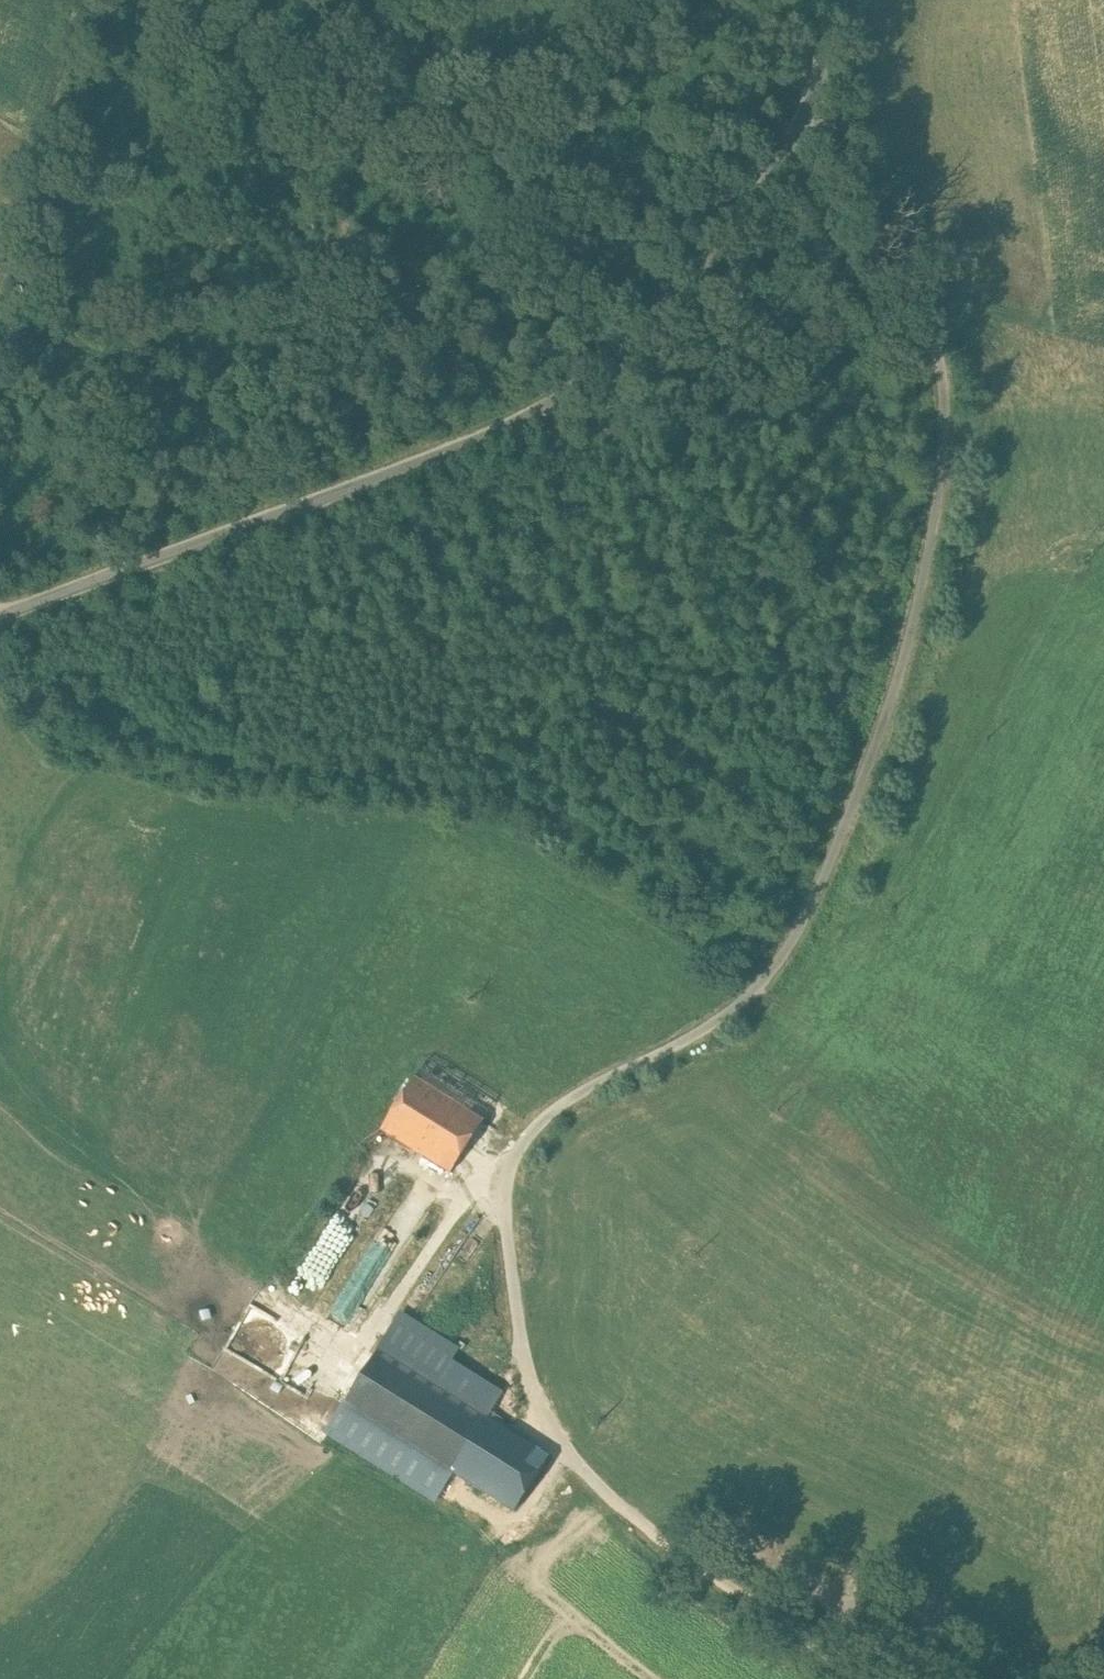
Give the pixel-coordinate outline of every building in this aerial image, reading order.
[(415,1077),(483,1120),(495,1101),(427,1058),(415,1077)] [(483,1120),(415,1077),(382,1129),(451,1172),(483,1120)] [(457,1351),(400,1316),(379,1349),(436,1385),(450,1362),(457,1351)] [(436,1385),(379,1349),(328,1431),(436,1499),(453,1472),(452,1472),(486,1416),(488,1417),(502,1395),(450,1362),(436,1385)] [(488,1417),(486,1416),(452,1472),(453,1472),(468,1481),(514,1511),(549,1456),(488,1417)] [(453,1472),(436,1499),(451,1508),(468,1481),(453,1472)]
